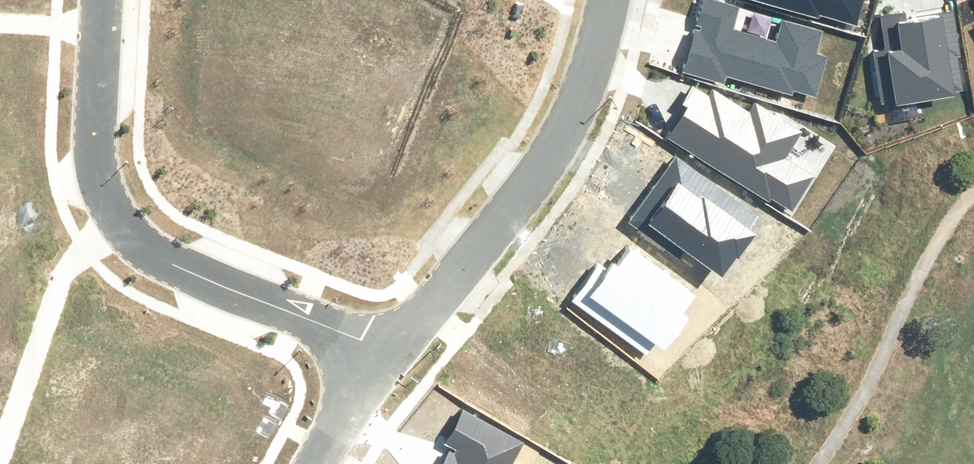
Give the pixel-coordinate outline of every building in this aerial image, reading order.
[(792,95),(793,91),(814,97),(825,56),(817,54),(823,32),(782,20),(776,42),(733,29),(740,6),(719,0),(703,0),(696,25),(702,26),(700,31),(696,30),(684,72),(725,83),(727,76),(792,95)] [(857,24),(864,0),(757,0),(819,18),(820,14),(857,24)] [(872,53),(881,105),(897,102),(897,106),(968,94),(954,11),(906,19),(905,12),(879,16),(884,50),(872,53)] [(773,199),(792,211),(813,175),(783,157),(799,130),(753,103),(748,112),(712,90),(708,96),(693,87),(683,104),(689,107),(668,141),(771,202),(773,199)] [(684,250),(722,276),(735,257),(739,260),(755,236),(748,231),(758,216),(674,159),(628,225),(678,259),(684,250)] [(572,301),(646,353),(654,342),(666,351),(689,319),(683,314),(696,295),(632,250),(620,266),(614,262),(609,270),(599,263),(572,301)] [(524,443),(463,411),(446,444),(456,449),(454,454),(448,452),(441,463),(513,463),(524,443)]
